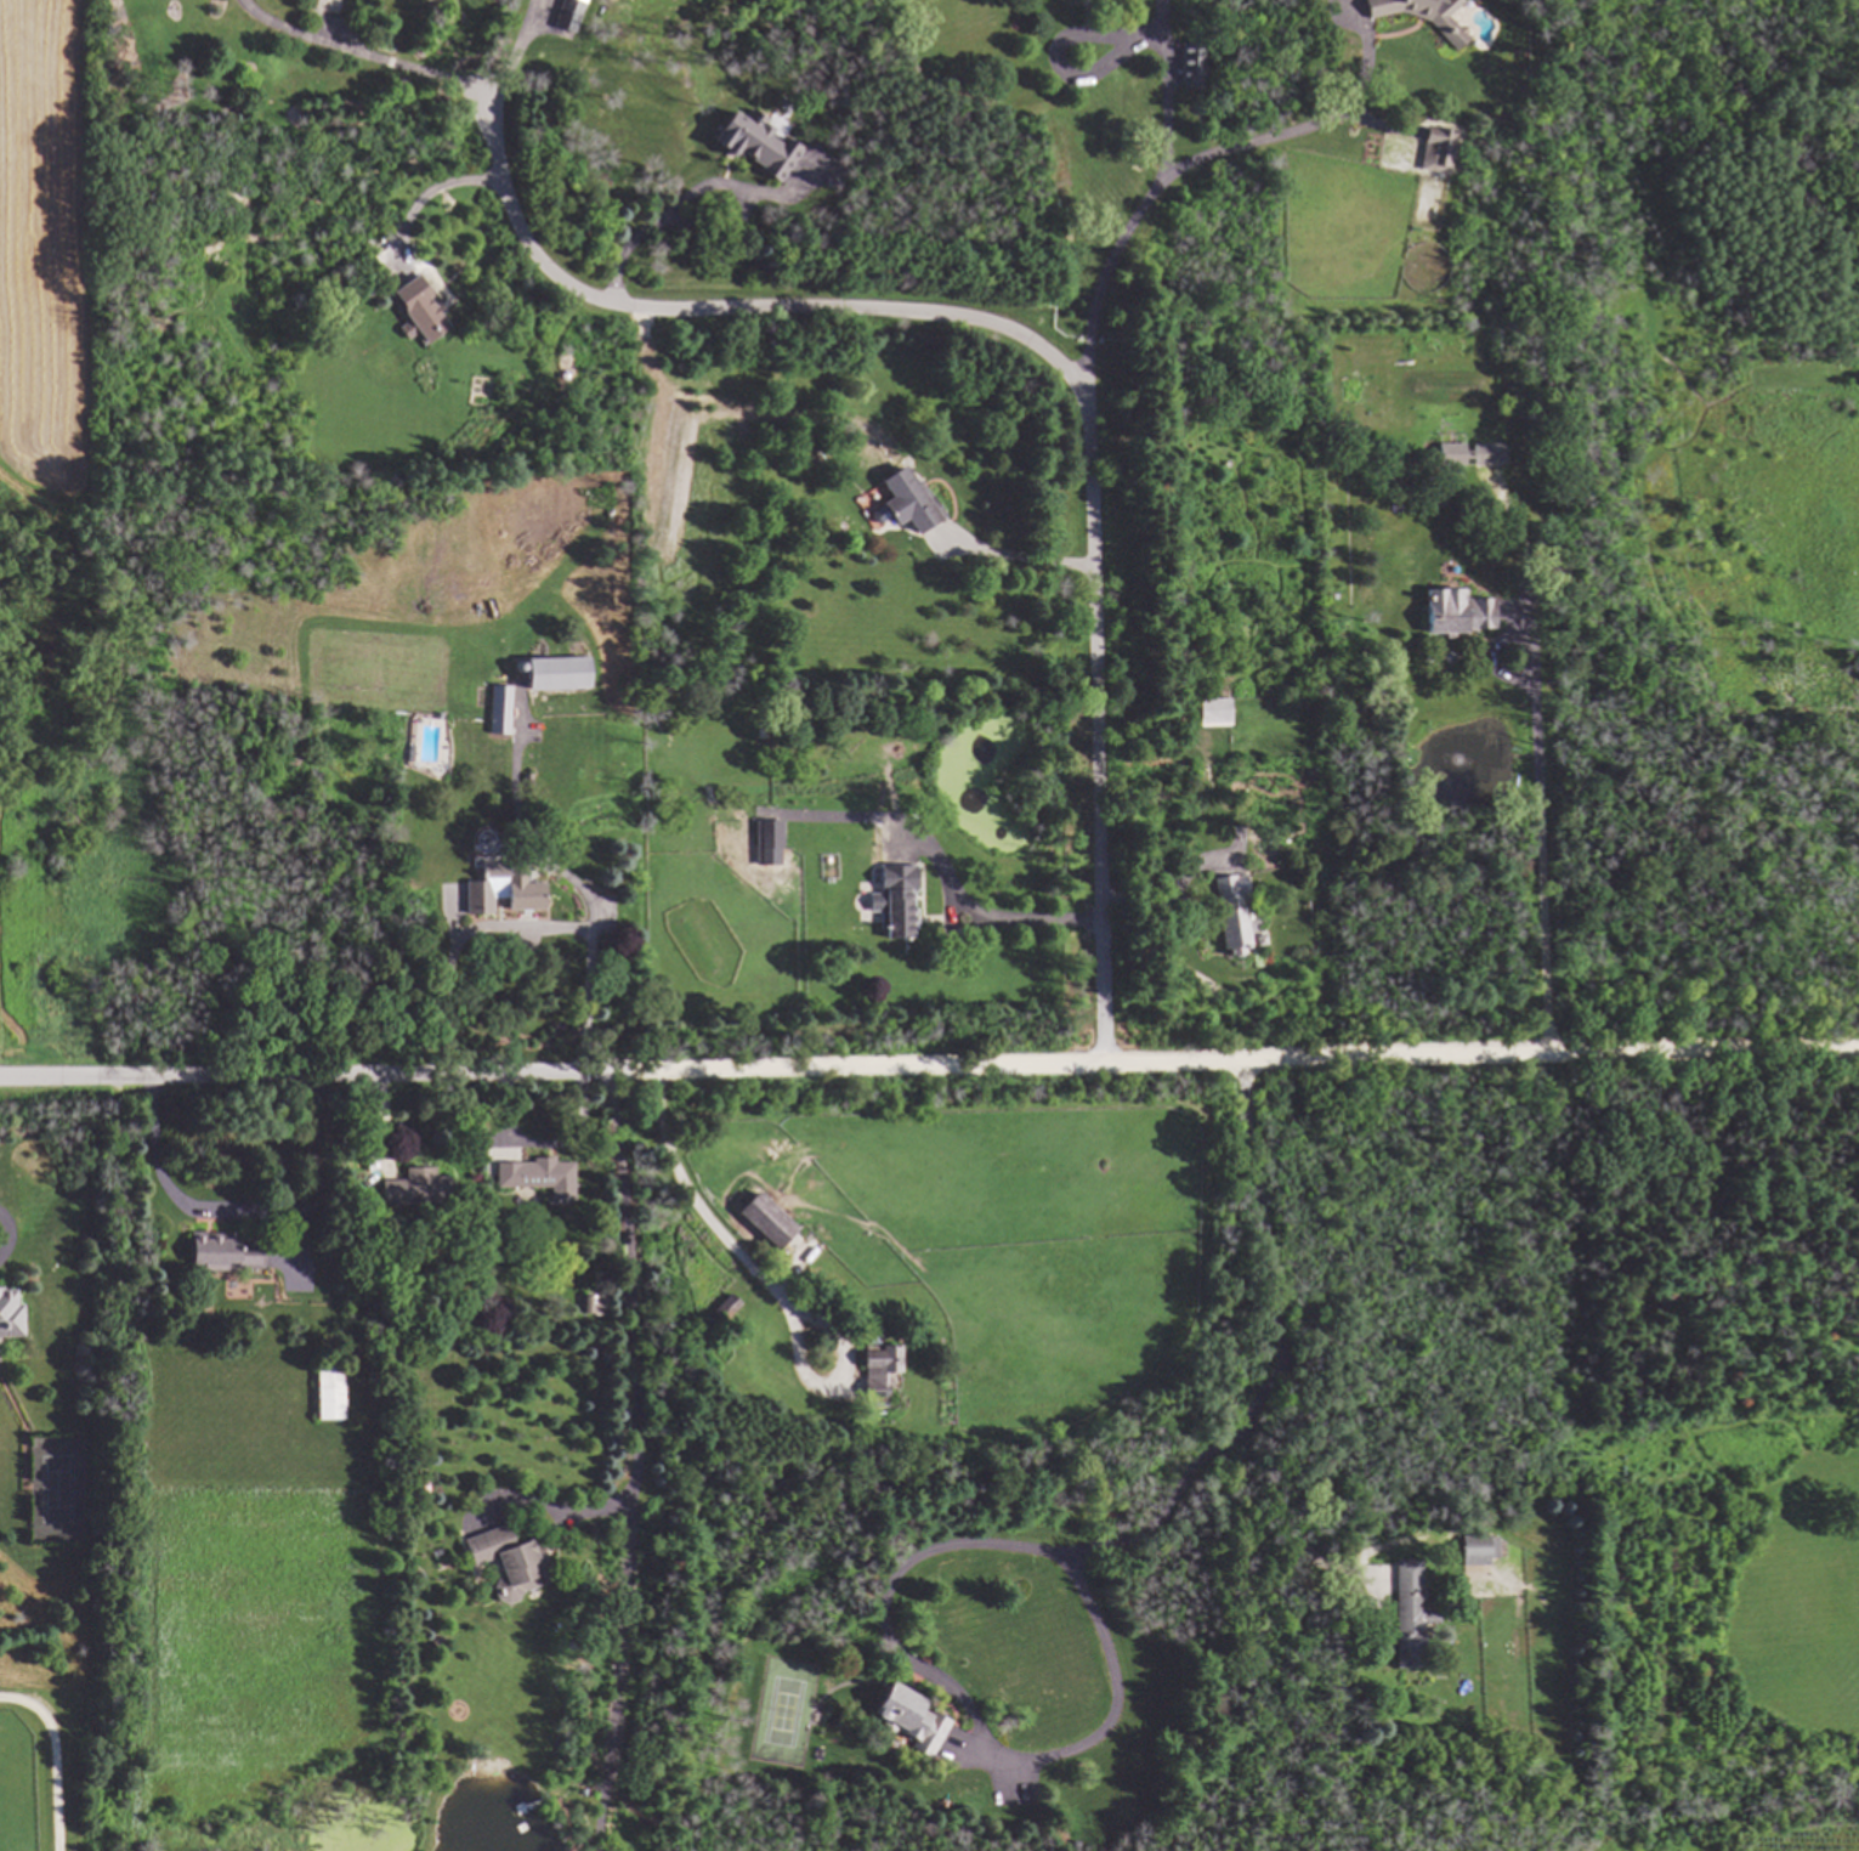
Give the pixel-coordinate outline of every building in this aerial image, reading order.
[(577,37),(586,5),(569,0),(562,0),(554,30),(577,37)] [(1438,13),(1446,53),(1466,50),(1456,0),(1365,0),(1370,26),(1438,13)] [(1180,47),(1180,92),(1202,92),(1202,47),(1180,47)] [(777,179),(795,152),(776,141),(780,134),(744,110),(722,143),(777,179)] [(1450,175),(1452,132),(1425,131),(1423,174),(1450,175)] [(395,294),(424,350),(454,334),(425,278),(395,294)] [(1435,446),(1435,468),(1508,468),(1508,446),(1435,446)] [(884,482),(895,501),(886,507),(899,529),(913,521),(922,538),(945,525),(912,467),(884,482)] [(1469,593),(1425,593),(1425,636),(1490,636),(1490,602),(1469,602),(1469,593)] [(599,661),(528,661),(528,693),(599,693),(599,661)] [(1235,701),(1200,701),(1200,727),(1235,727),(1235,701)] [(758,824),(758,868),(785,868),(785,824),(758,824)] [(551,914),(552,886),(531,886),(532,868),(481,867),(480,888),(510,888),(510,913),(551,914)] [(920,944),(922,869),(879,868),(878,895),(868,895),(867,913),(884,913),(883,943),(920,944)] [(1239,907),(1239,880),(1215,880),(1215,907),(1239,907)] [(577,1165),(498,1165),(498,1190),(552,1190),(552,1203),(577,1203),(577,1165)] [(404,1182),(382,1182),(382,1206),(450,1206),(450,1179),(435,1179),(435,1171),(404,1171),(404,1182)] [(733,1213),(772,1250),(793,1228),(754,1191),(733,1213)] [(198,1272),(271,1271),(271,1241),(198,1241),(198,1272)] [(29,1339),(29,1291),(0,1291),(0,1339),(29,1339)] [(608,1300),(587,1300),(587,1320),(608,1320),(608,1300)] [(897,1374),(897,1345),(861,1345),(861,1403),(888,1403),(888,1374),(897,1374)] [(322,1425),(349,1424),(347,1371),(319,1373),(322,1425)] [(469,1566),(493,1560),(499,1582),(491,1584),(496,1601),(549,1586),(537,1545),(530,1547),(528,1540),(511,1544),(506,1526),(461,1539),(469,1566)] [(1460,1567),(1494,1567),(1494,1538),(1460,1538),(1460,1567)] [(1422,1562),(1393,1562),(1394,1670),(1422,1670),(1422,1562)] [(867,1723),(934,1753),(947,1723),(920,1711),(924,1700),(885,1682),(867,1723)]
